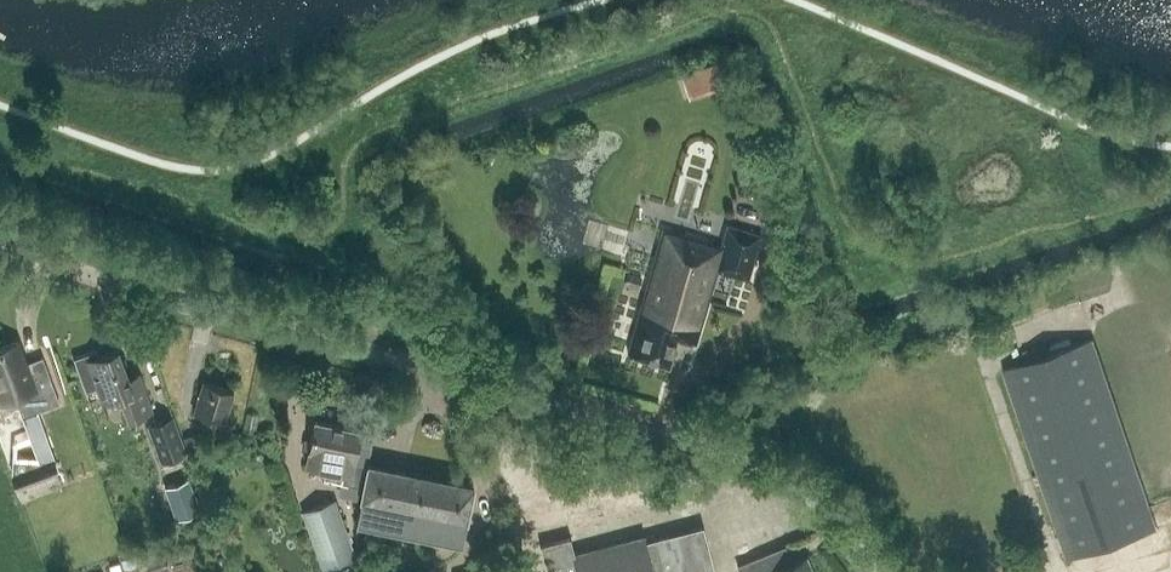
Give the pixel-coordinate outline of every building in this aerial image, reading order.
[(715,61),(682,72),(689,95),(723,84),(715,61)] [(747,278),(759,236),(728,227),(723,246),(664,230),(629,353),(669,365),(676,338),(696,343),(717,269),(747,278)] [(629,272),(625,284),(639,288),(643,276),(629,272)] [(1068,558),(1158,527),(1093,339),(1004,369),(1068,558)] [(43,357),(25,364),(17,342),(0,348),(0,400),(1,403),(16,398),(23,417),(60,403),(43,357)] [(100,353),(76,361),(91,397),(99,393),(103,403),(119,397),(130,419),(153,409),(141,381),(130,384),(114,353),(101,355),(100,353)] [(228,440),(232,424),(225,422),(234,392),(204,382),(194,413),(219,421),(214,435),(228,440)] [(148,425),(163,463),(188,454),(174,416),(148,425)] [(359,487),(363,465),(354,463),(361,430),(316,420),(307,465),(325,469),(323,480),(359,487)] [(63,485),(53,458),(46,461),(14,459),(12,475),(22,501),(63,485)] [(408,526),(419,474),(368,464),(360,500),(361,500),(356,523),(398,531),(399,524),(408,526)] [(467,522),(474,485),(419,474),(408,526),(417,528),(415,535),(461,544),(466,522),(467,522)] [(191,477),(166,486),(178,518),(202,509),(191,477)] [(356,557),(336,501),(304,512),(324,568),(356,557)] [(703,528),(646,543),(644,536),(575,553),(571,538),(541,545),(548,571),(714,571),(703,528)] [(738,566),(741,571),(812,571),(806,558),(782,568),(775,551),(738,566)] [(123,561),(125,570),(137,567),(135,559),(123,561)] [(111,565),(113,571),(122,571),(120,563),(111,565)]
